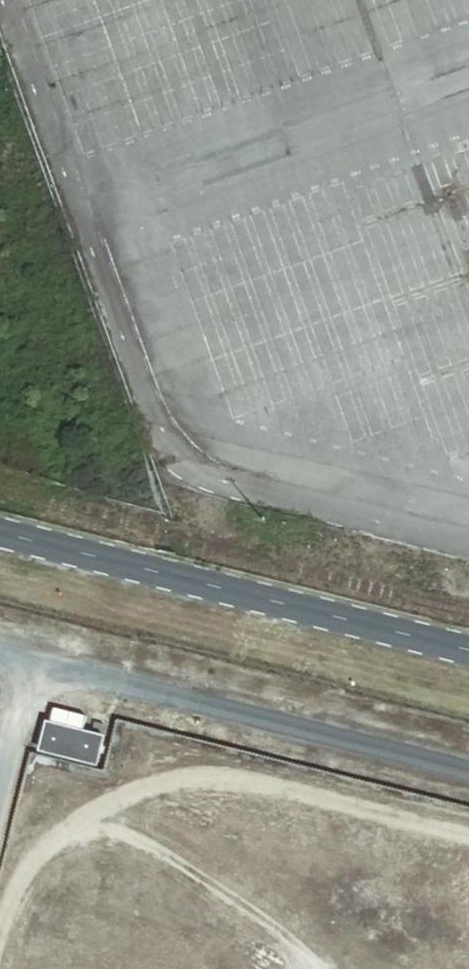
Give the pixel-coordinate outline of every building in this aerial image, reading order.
[(92,721),(63,714),(59,728),(88,735),(92,721)] [(59,728),(54,727),(47,753),(102,766),(109,741),(88,735),(59,728)]
